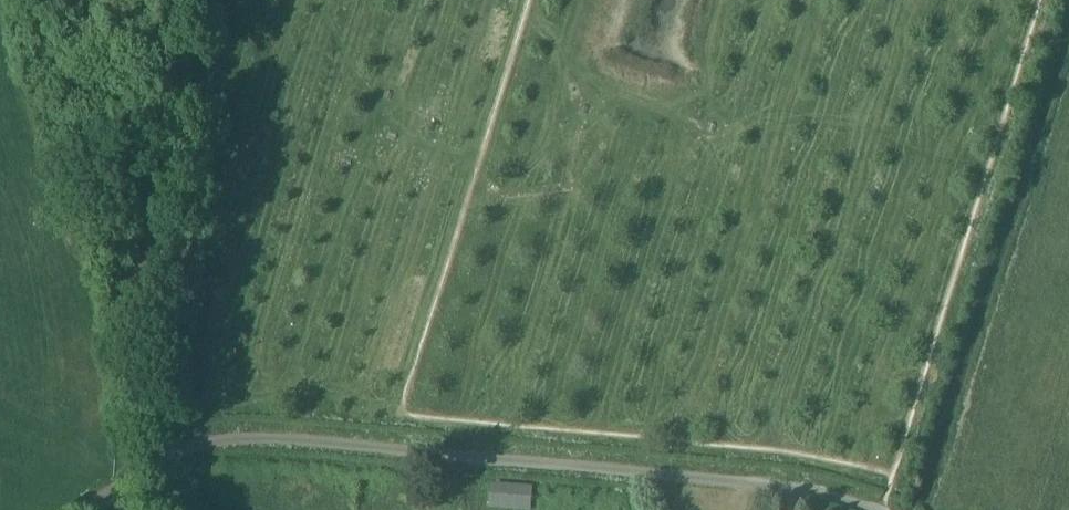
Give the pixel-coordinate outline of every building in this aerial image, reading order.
[(490,507),(530,509),(533,481),(492,478),(490,507)]
